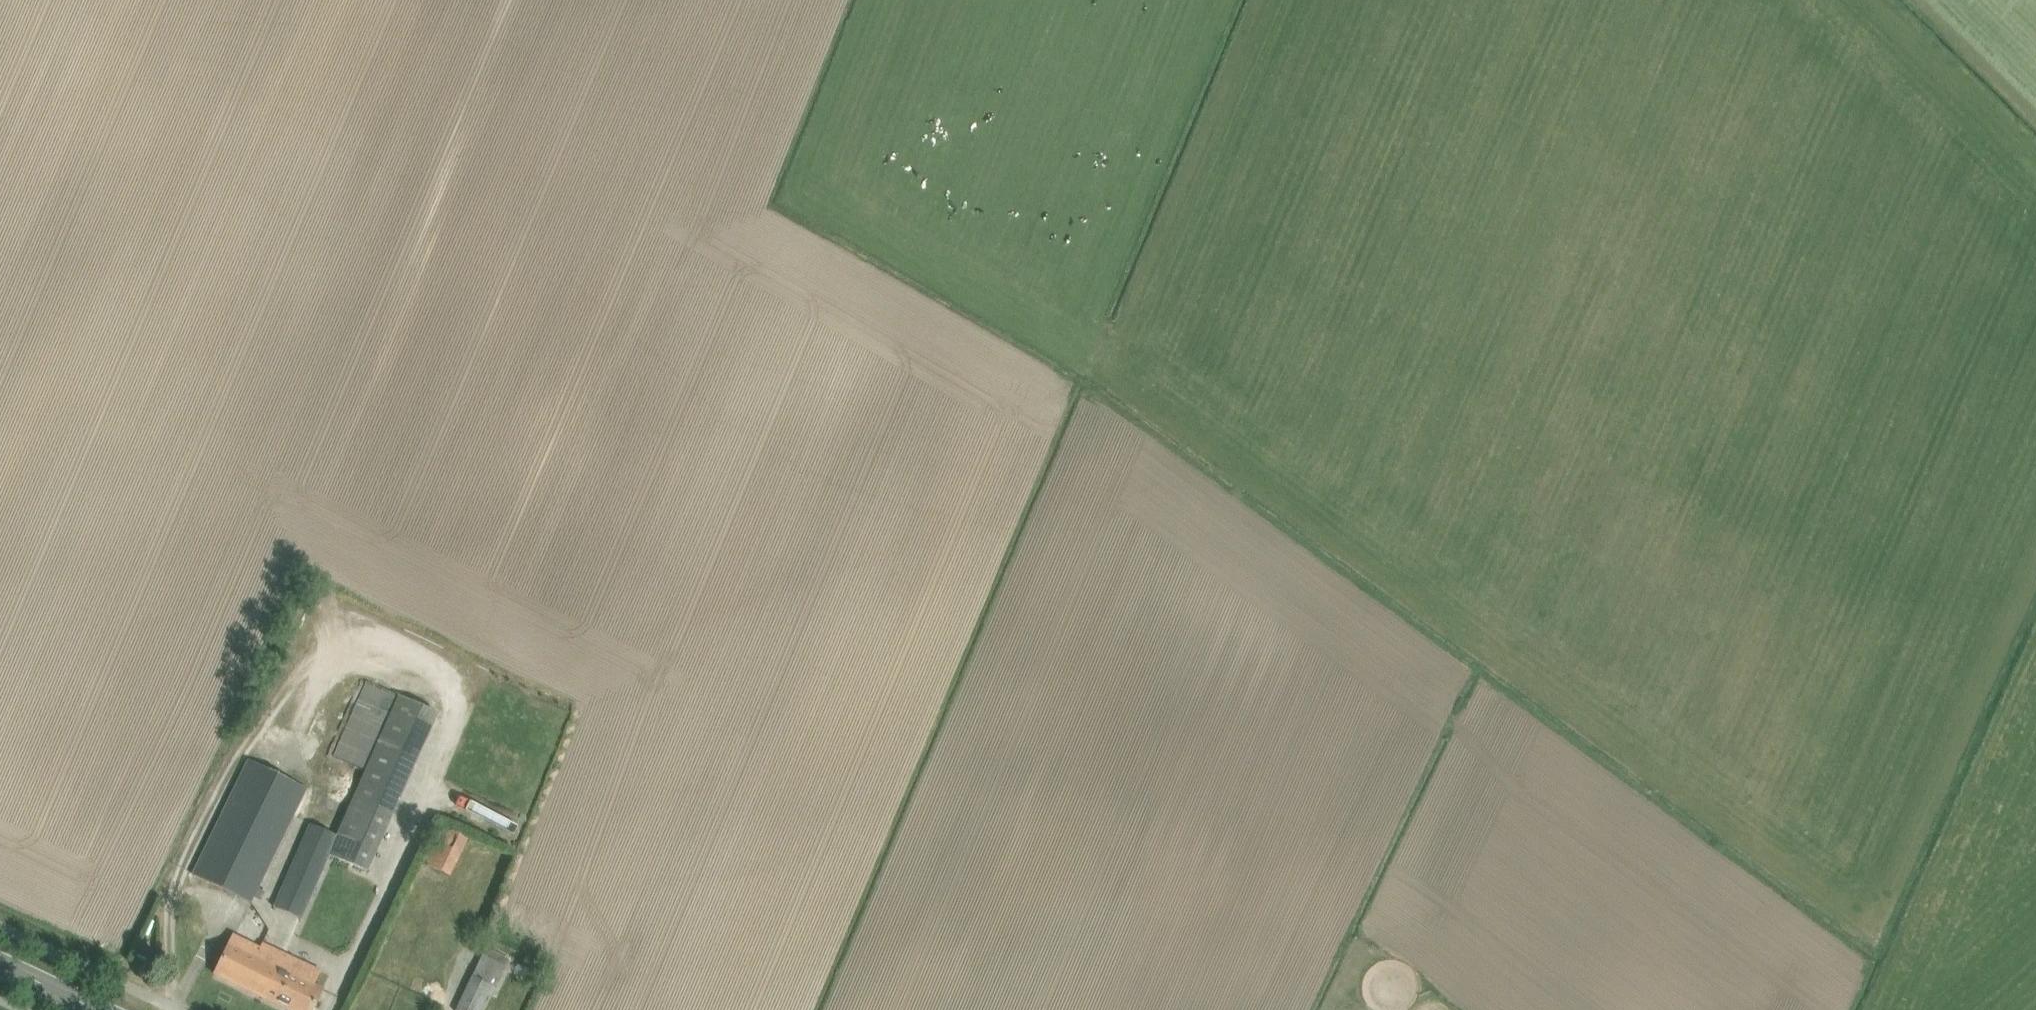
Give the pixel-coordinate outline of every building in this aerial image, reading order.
[(365,769),(358,785),(337,835),(309,824),(273,906),(302,919),(330,854),(366,872),(437,712),(366,681),(332,756),(365,769)] [(205,854),(196,874),(198,874),(214,883),(253,902),(262,884),(310,790),(254,761),(205,854)] [(424,864),(450,877),(469,838),(443,826),(424,864)] [(216,973),(262,996),(282,955),(261,945),(260,947),(235,935),(216,973)] [(488,947),(457,1009),(481,1009),(493,986),(497,988),(511,959),(488,947)] [(262,996),(291,1009),(312,1009),(322,988),(315,984),(320,974),(282,955),(262,996)]
